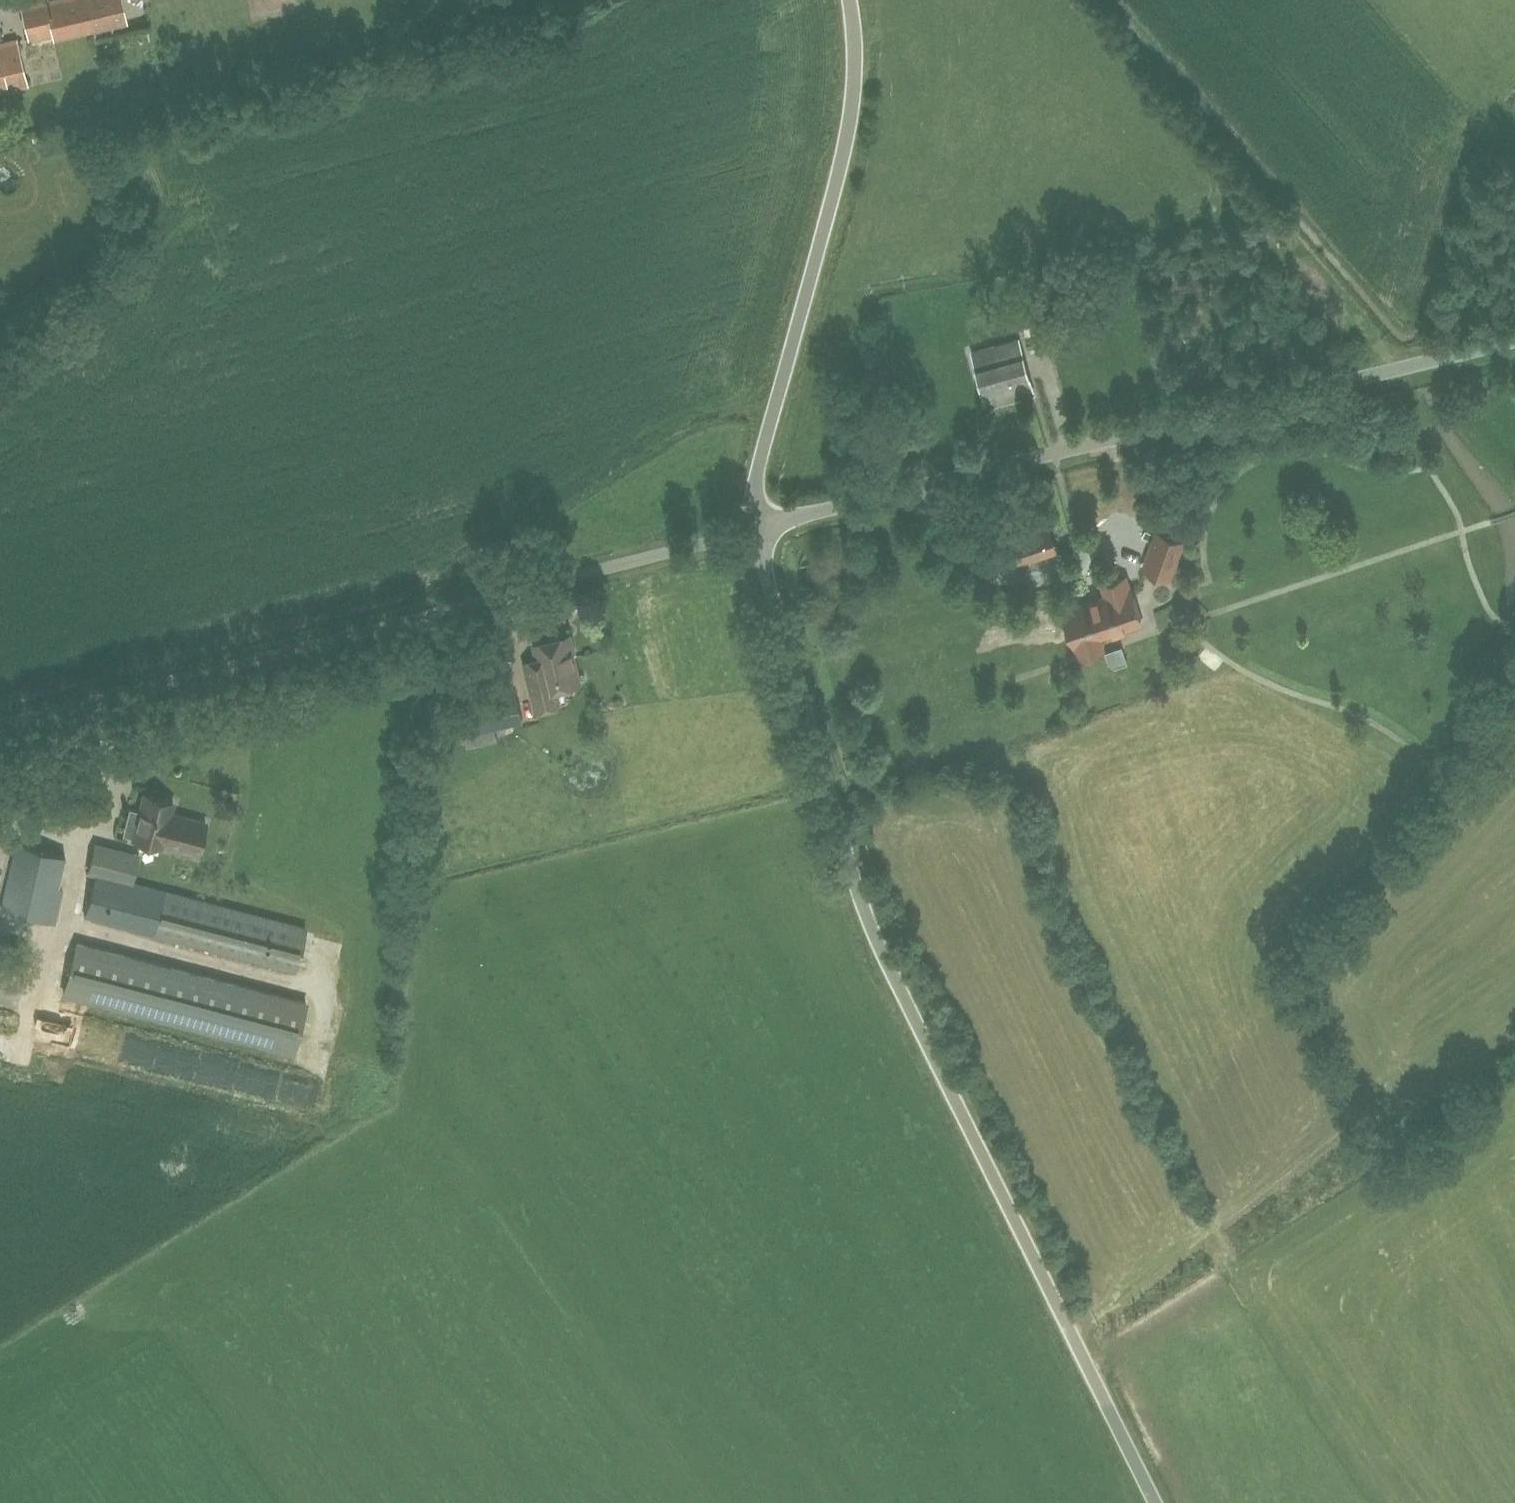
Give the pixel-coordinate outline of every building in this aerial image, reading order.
[(125,21),(120,0),(54,0),(47,2),(47,0),(34,0),(21,3),(28,33),(53,28),(55,37),(125,21)] [(25,84),(16,41),(0,45),(0,90),(25,84)] [(987,407),(1034,394),(1018,340),(972,353),(987,407)] [(1015,564),(1043,555),(1035,530),(1007,539),(1015,564)] [(1170,578),(1182,543),(1157,534),(1152,547),(1145,569),(1170,578)] [(1123,593),(1119,581),(1103,586),(1107,598),(1096,601),(1065,612),(1076,645),(1098,638),(1096,633),(1116,626),(1118,631),(1139,624),(1138,619),(1141,618),(1135,599),(1131,600),(1128,591),(1123,593)] [(565,687),(580,683),(573,654),(575,654),(570,636),(535,644),(539,660),(525,663),(536,710),(568,703),(565,687)] [(465,736),(523,722),(516,695),(458,709),(465,736)] [(139,812),(129,810),(125,826),(135,829),(132,838),(161,846),(172,803),(144,795),(139,812)] [(58,886),(65,856),(16,844),(1,907),(54,920),(62,887),(58,886)] [(306,928),(132,883),(138,856),(95,845),(88,872),(95,874),(84,917),(295,971),(306,928)] [(77,940),(63,995),(295,1055),(309,1000),(77,940)]
